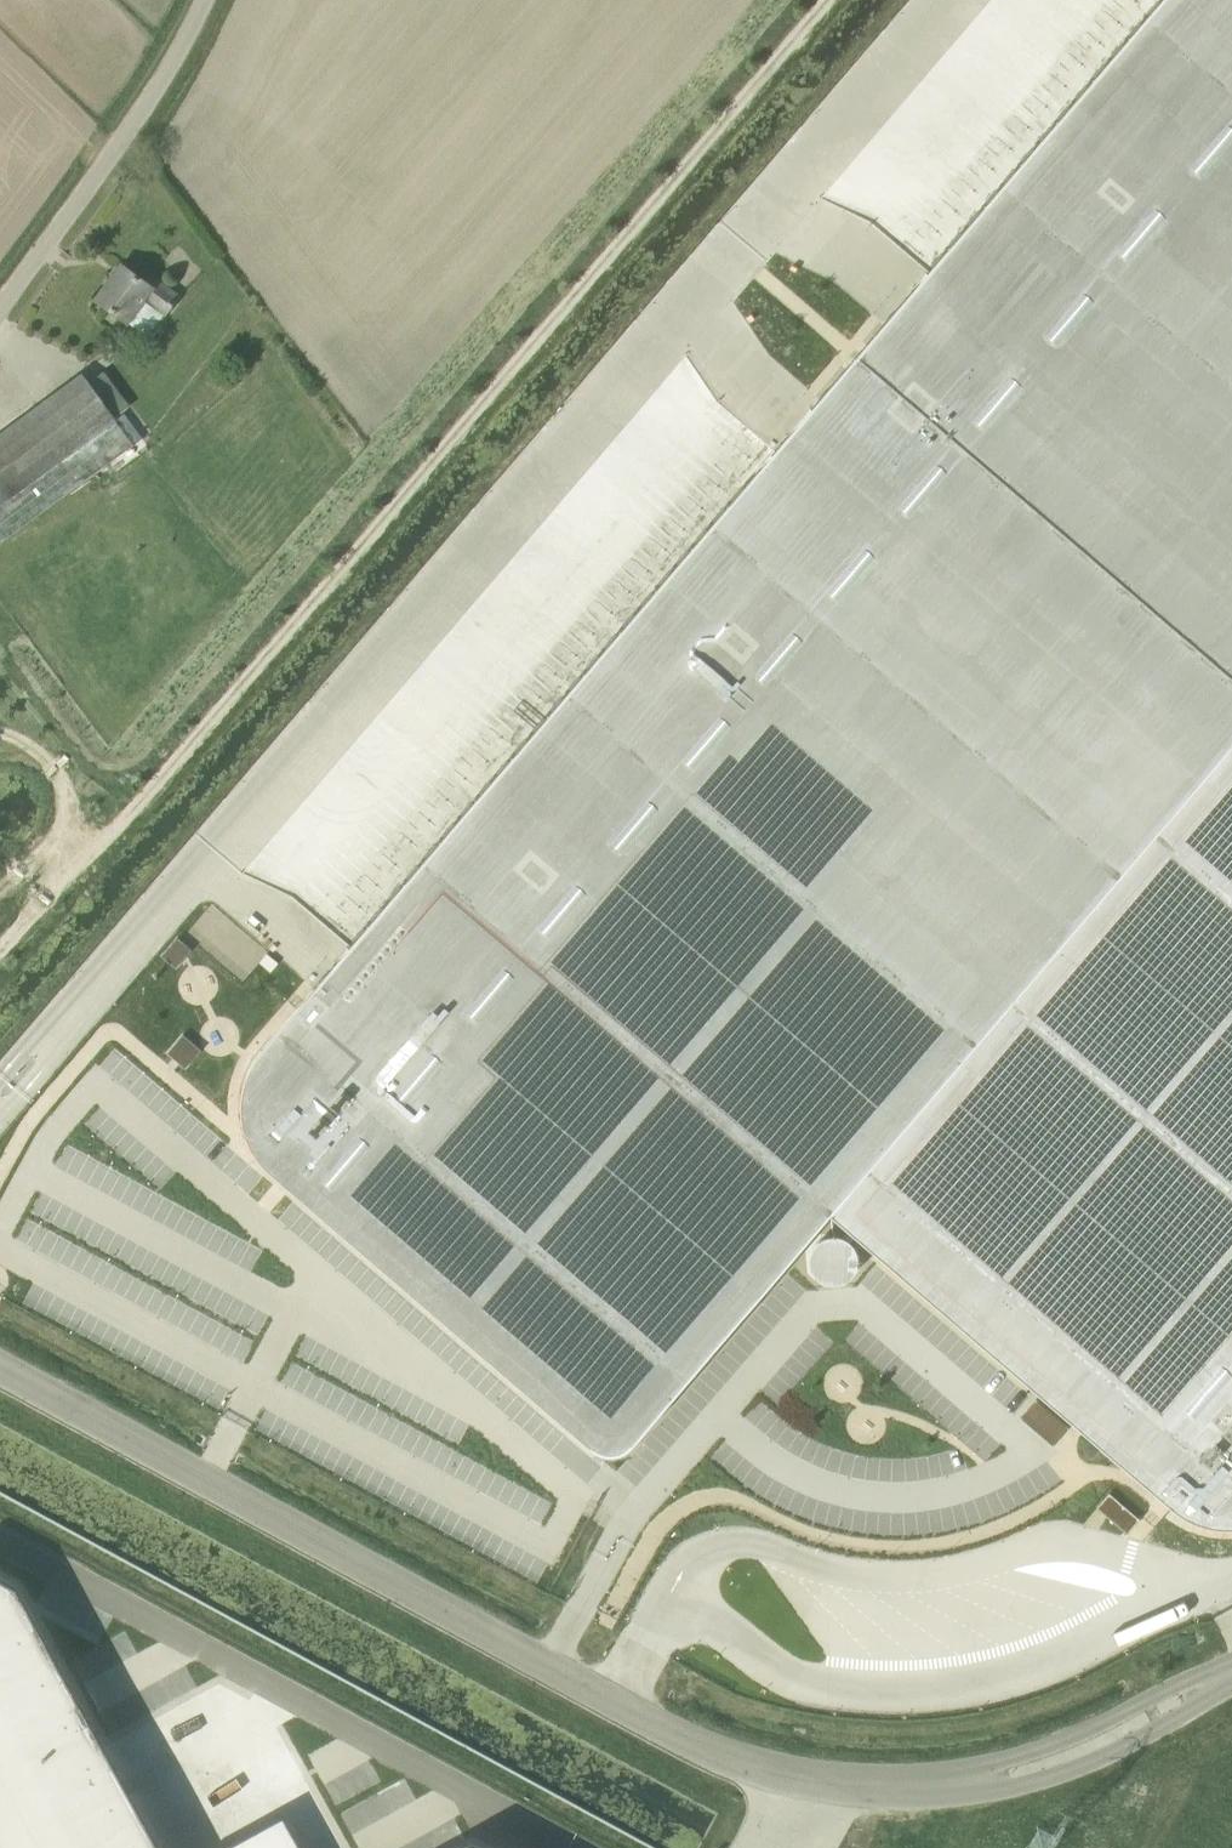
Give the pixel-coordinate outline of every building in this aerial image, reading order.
[(858,353),(1231,674),(1231,0),(1161,0),(858,353)] [(122,265),(97,299),(148,337),(177,297),(155,280),(151,287),(122,265)] [(242,1106),(242,1108),(242,1109),(242,1111),(242,1112),(242,1114),(242,1115),(242,1117),(243,1118),(243,1120),(243,1121),(243,1122),(244,1124),(244,1125),(244,1127),(245,1128),(245,1130),(245,1131),(246,1132),(246,1134),(247,1135),(247,1137),(248,1138),(249,1139),(249,1141),(250,1142),(250,1143),(251,1145),(252,1146),(253,1147),(253,1149),(254,1150),(255,1151),(256,1152),(256,1154),(257,1155),(258,1156),(259,1157),(260,1158),(261,1160),(262,1161),(263,1162),(264,1163),(265,1164),(266,1165),(267,1166),(268,1167),(269,1168),(270,1169),(271,1170),(292,1188),(291,1189),(437,1314),(591,1447),(592,1447),(592,1448),(593,1448),(594,1448),(594,1449),(595,1449),(595,1450),(596,1450),(597,1450),(598,1451),(599,1451),(600,1452),(601,1452),(602,1452),(603,1453),(604,1453),(605,1453),(606,1453),(607,1453),(608,1453),(609,1453),(610,1453),(611,1453),(612,1453),(613,1453),(614,1453),(615,1453),(616,1453),(617,1453),(618,1452),(619,1452),(620,1452),(620,1451),(621,1451),(622,1451),(623,1450),(624,1450),(625,1450),(625,1449),(626,1449),(626,1448),(627,1448),(628,1447),(629,1447),(629,1446),(630,1446),(630,1445),(631,1445),(631,1444),(632,1443),(715,1346),(829,1213),(828,1212),(1231,740),(1231,674),(858,353),(365,929),(315,987),(316,988),(274,1036),(248,1073),(247,1074),(247,1076),(246,1077),(246,1079),(245,1080),(245,1081),(245,1083),(244,1084),(244,1086),(244,1087),(243,1089),(243,1090),(243,1091),(242,1093),(242,1094),(242,1096),(242,1097),(242,1099),(242,1100),(242,1102),(242,1103),(242,1105),(242,1106)] [(133,443),(82,374),(0,434),(0,542),(133,443)] [(828,1212),(829,1213),(1149,1488),(1166,1502),(1178,1511),(1186,1515),(1194,1519),(1202,1522),(1211,1524),(1220,1525),(1229,1526),(1231,1525),(1231,740),(828,1212)] [(141,1813),(33,1617),(16,1585),(0,1577),(0,1847),(160,1847),(141,1813)]
